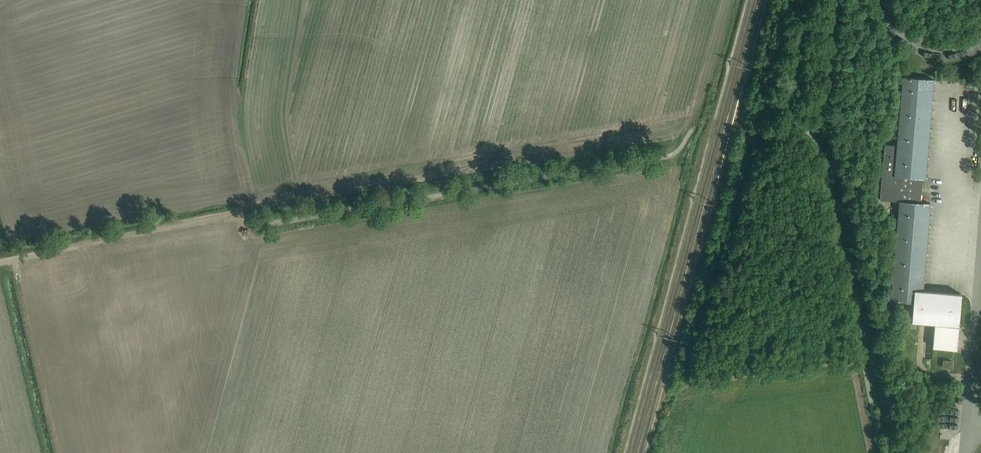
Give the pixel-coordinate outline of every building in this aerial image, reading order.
[(913,302),(912,318),(912,321),(959,325),(961,294),(923,291),(930,204),(920,203),(922,179),(925,179),(934,80),(903,77),(897,146),(885,145),(880,200),(899,202),(891,300),(913,302)] [(952,369),(953,362),(943,361),(943,369),(952,369)]
